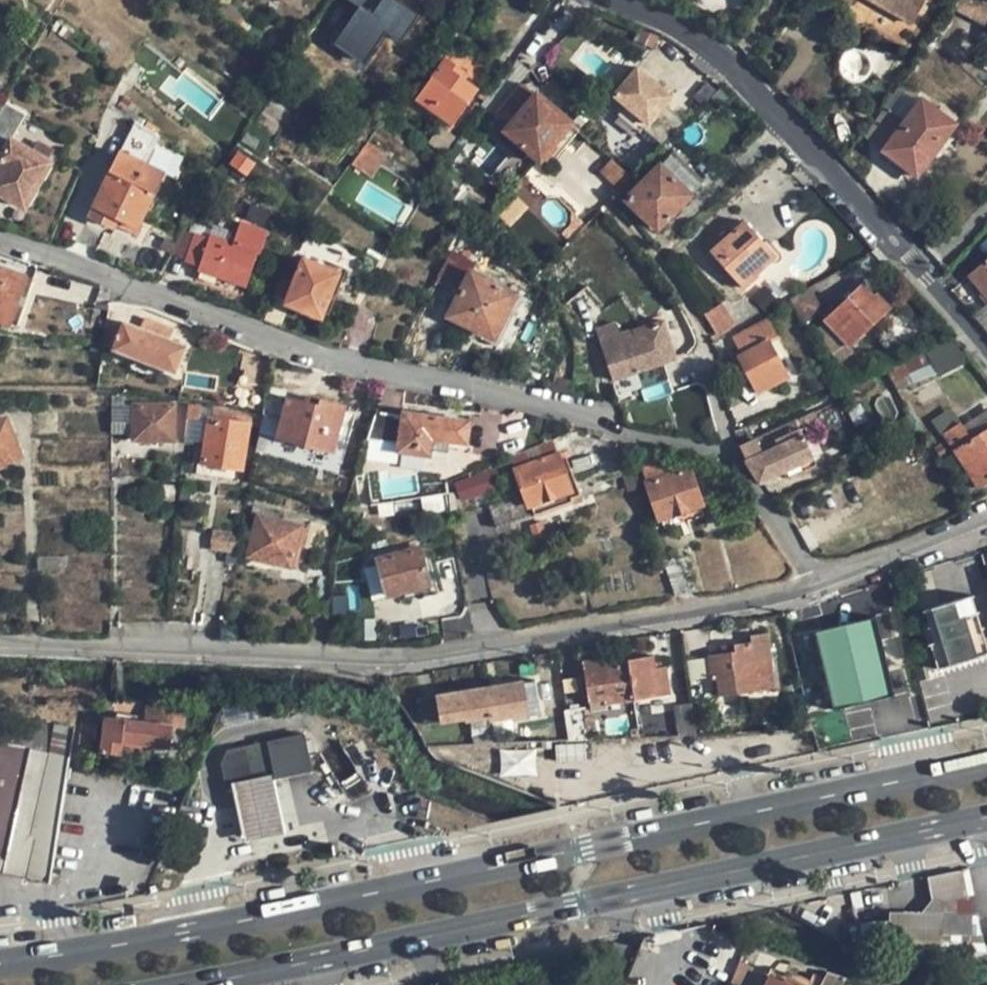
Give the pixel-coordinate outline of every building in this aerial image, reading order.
[(404,12),(389,0),(382,0),(379,4),(399,19),(404,12)] [(913,24),(927,0),(871,0),(913,24)] [(955,6),(984,22),(986,17),(986,0),(959,0),(955,6)] [(464,72),(446,59),(417,98),(452,123),(477,89),(461,77),(464,72)] [(539,90),(529,82),(523,86),(499,112),(513,124),(508,130),(541,157),(568,123),(536,96),(539,90)] [(924,99),(905,124),(884,150),(916,176),(956,124),(924,99)] [(0,173),(0,194),(25,209),(52,163),(48,160),(52,152),(39,143),(34,152),(12,139),(28,113),(7,101),(0,115),(0,164),(4,166),(0,173)] [(866,136),(884,150),(905,124),(887,110),(866,136)] [(161,137),(136,122),(123,147),(149,159),(161,137)] [(455,138),(445,130),(434,145),(444,152),(455,138)] [(384,154),(368,142),(353,165),(369,176),(384,154)] [(165,172),(121,151),(89,217),(115,230),(120,219),(139,228),(165,172)] [(699,186),(670,156),(627,200),(657,230),(699,186)] [(197,234),(195,234),(186,261),(199,266),(198,270),(218,277),(220,271),(249,281),(258,254),(262,255),(268,231),(242,221),(235,242),(212,235),(211,237),(197,233),(197,234)] [(758,248),(763,243),(744,221),(712,250),(745,287),(758,276),(755,274),(770,261),(758,248)] [(185,230),(170,256),(186,261),(195,234),(185,230)] [(775,257),(763,243),(758,248),(770,261),(775,257)] [(968,275),(986,297),(986,258),(968,275)] [(294,282),(282,278),(268,315),(285,321),(290,306),(321,317),(339,274),(303,259),(294,282)] [(10,323),(27,276),(0,266),(0,320),(10,323)] [(247,287),(249,281),(220,271),(218,277),(247,287)] [(516,293),(470,271),(448,318),(495,340),(516,293)] [(566,281),(556,291),(564,299),(574,289),(566,281)] [(874,296),(861,283),(823,320),(825,323),(818,329),(839,361),(852,352),(849,348),(890,309),(876,294),(874,296)] [(810,290),(791,299),(801,321),(820,311),(810,290)] [(146,316),(140,328),(167,339),(172,326),(146,316)] [(716,318),(709,322),(715,334),(723,330),(716,318)] [(617,324),(596,331),(612,380),(631,374),(636,389),(670,378),(666,363),(677,359),(665,320),(620,333),(617,324)] [(739,354),(745,368),(750,378),(758,393),(796,374),(769,321),(736,337),(742,352),(739,354)] [(167,339),(140,328),(125,322),(118,337),(114,335),(110,347),(134,357),(156,366),(174,373),(186,346),(167,339)] [(928,353),(905,363),(912,375),(934,365),(928,353)] [(152,375),(156,366),(134,357),(130,367),(152,375)] [(905,363),(887,371),(894,383),(912,375),(905,363)] [(743,382),(750,378),(745,368),(738,372),(743,382)] [(872,373),(845,386),(849,396),(876,385),(872,373)] [(319,405),(303,400),(266,391),(262,418),(277,421),(274,435),(334,451),(347,406),(320,398),(319,405)] [(122,404),(134,405),(174,405),(174,400),(122,393),(122,397),(122,404)] [(305,394),(303,400),(319,405),(320,398),(305,394)] [(109,397),(100,397),(99,408),(109,408),(109,397)] [(122,397),(112,397),(112,411),(122,410),(122,404),(122,397)] [(261,397),(250,397),(249,408),(259,409),(261,397)] [(198,420),(198,417),(199,403),(188,401),(186,419),(198,420)] [(249,425),(261,427),(262,418),(244,408),(199,403),(198,417),(209,419),(249,425)] [(175,405),(174,405),(134,405),(133,440),(173,441),(175,405)] [(376,412),(367,438),(398,443),(397,452),(429,457),(433,440),(467,445),(471,419),(402,409),(402,415),(376,412)] [(963,425),(972,438),(986,429),(986,410),(963,425)] [(0,419),(0,463),(20,456),(5,418),(0,419)] [(261,427),(260,431),(274,435),(277,421),(262,418),(261,427)] [(249,425),(209,419),(202,462),(241,469),(249,425)] [(813,459),(797,421),(757,439),(772,476),(782,472),(813,459)] [(963,425),(961,423),(944,433),(955,451),(966,468),(978,487),(986,482),(986,429),(972,438),(963,425)] [(759,482),(772,476),(757,439),(740,447),(746,462),(759,482)] [(952,476),(966,468),(955,451),(942,459),(952,476)] [(558,452),(517,467),(529,505),(531,505),(535,514),(580,498),(567,459),(562,461),(558,452)] [(857,456),(847,460),(849,465),(860,461),(857,456)] [(641,464),(659,519),(662,518),(702,505),(689,466),(667,473),(661,458),(641,464)] [(816,466),(813,459),(782,472),(785,479),(816,466)] [(501,485),(494,470),(456,485),(462,498),(501,485)] [(338,486),(351,490),(354,481),(341,477),(338,486)] [(523,488),(488,501),(498,528),(535,514),(531,505),(529,505),(523,488)] [(360,504),(347,502),(344,513),(357,516),(360,504)] [(251,515),(258,517),(293,525),(295,516),(253,506),(251,515)] [(307,546),(313,521),(295,516),(293,525),(258,517),(248,555),(298,567),(304,546),(307,546)] [(319,522),(313,521),(307,546),(320,549),(324,532),(316,531),(319,522)] [(214,552),(238,556),(241,539),(217,534),(214,552)] [(419,546),(379,557),(388,595),(428,585),(419,546)] [(950,587),(983,579),(974,550),(942,558),(950,587)] [(0,557),(0,579),(21,577),(19,555),(0,557)] [(685,557),(664,561),(675,594),(696,590),(685,557)] [(53,560),(37,560),(37,571),(54,571),(53,560)] [(374,561),(362,565),(372,598),(383,595),(374,561)] [(332,600),(334,577),(319,576),(317,598),(332,600)] [(309,610),(330,612),(332,600),(317,598),(310,598),(309,610)] [(969,598),(954,602),(959,618),(974,614),(969,598)] [(959,618),(954,602),(925,610),(934,641),(929,642),(935,669),(985,656),(974,614),(959,618)] [(849,675),(840,639),(825,643),(822,632),(837,629),(833,610),(796,623),(811,684),(849,675)] [(840,639),(837,629),(822,632),(825,643),(840,639)] [(751,641),(732,643),(732,651),(721,653),(706,655),(709,680),(715,679),(716,695),(758,690),(755,663),(771,661),(768,632),(750,634),(751,641)] [(721,645),(721,653),(732,651),(732,643),(721,645)] [(654,655),(609,662),(594,664),(593,659),(583,660),(590,702),(605,700),(606,705),(670,693),(666,666),(656,667),(654,655)] [(608,656),(593,659),(594,664),(609,662),(608,656)] [(851,682),(849,675),(811,684),(805,686),(809,702),(817,701),(823,726),(811,729),(816,750),(869,738),(866,725),(850,728),(840,685),(851,682)] [(475,694),(474,688),(430,695),(429,695),(429,700),(421,701),(429,721),(466,717),(467,719),(474,718),(479,745),(495,744),(490,719),(515,716),(515,719),(538,715),(533,679),(496,685),(496,691),(475,694)] [(496,685),(474,688),(475,694),(496,691),(496,685)] [(676,707),(680,736),(696,735),(692,705),(676,707)] [(143,721),(104,717),(99,752),(120,755),(122,743),(169,748),(173,708),(146,706),(143,721)] [(566,713),(570,741),(586,740),(582,711),(566,713)] [(22,750),(0,850),(0,871),(50,881),(74,726),(0,715),(0,746),(22,750)] [(303,733),(265,740),(273,780),(312,771),(303,733)] [(234,788),(273,780),(265,740),(228,748),(220,764),(226,790),(234,788)] [(22,750),(0,746),(0,850),(22,750)] [(501,776),(536,773),(534,751),(500,753),(501,776)] [(284,832),(273,780),(234,788),(245,841),(284,832)] [(964,895),(959,869),(931,875),(926,876),(929,898),(943,899),(964,895)] [(968,895),(964,895),(943,899),(943,913),(971,912),(968,895)] [(941,932),(968,932),(972,931),(971,912),(943,913),(891,912),(891,920),(862,923),(865,943),(903,939),(903,943),(941,943),(941,932)] [(968,942),(968,932),(941,932),(941,943),(968,942)] [(846,974),(828,970),(821,984),(841,984),(846,974)] [(734,973),(729,983),(732,984),(739,984),(743,977),(734,973)] [(764,984),(792,984),(770,974),(764,984)]
